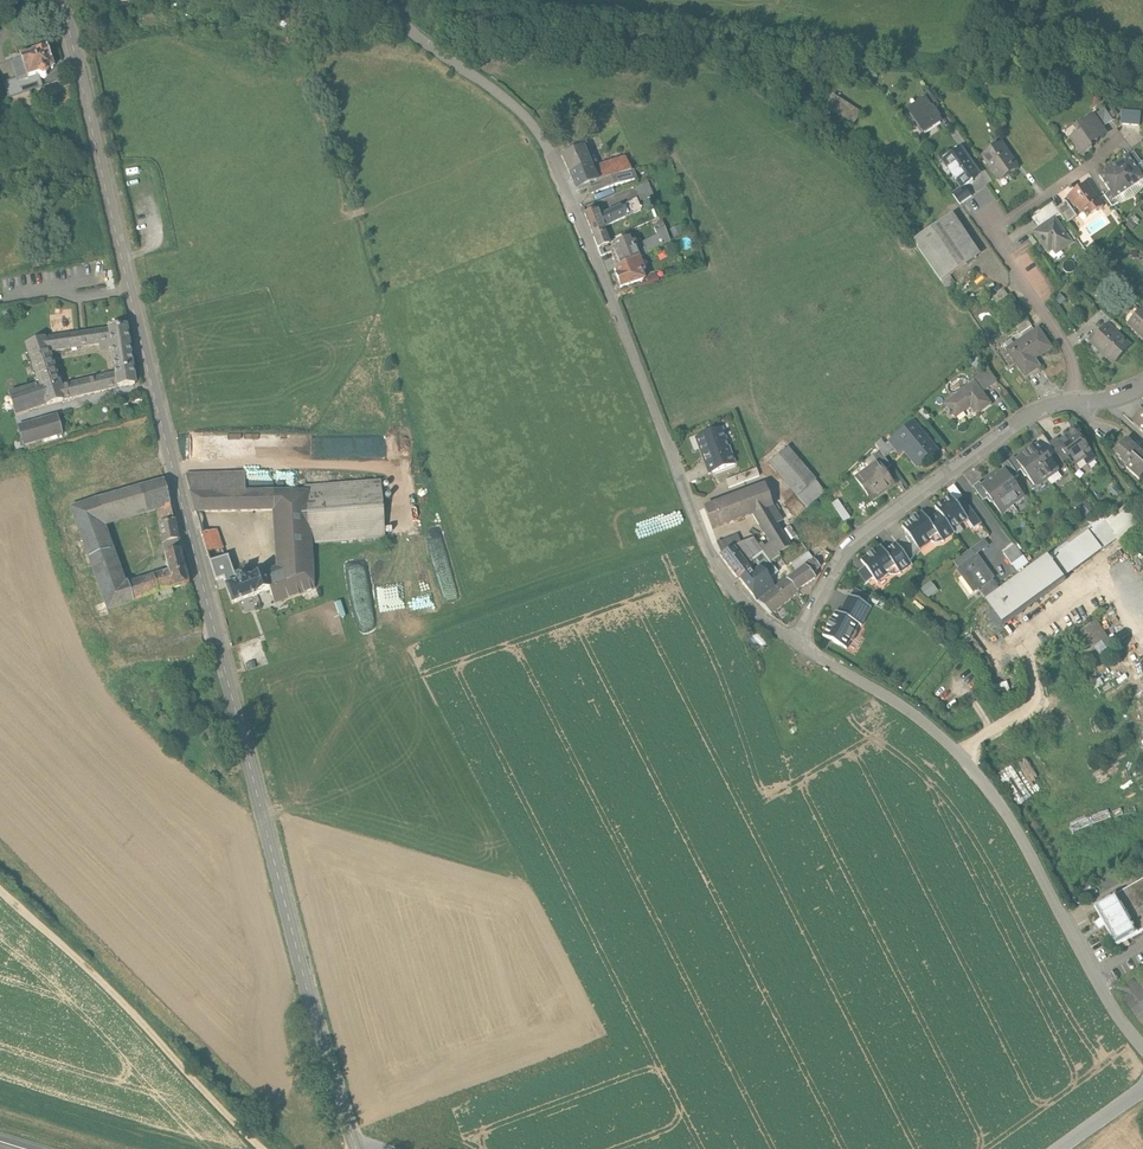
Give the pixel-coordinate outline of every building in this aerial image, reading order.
[(51,60),(47,48),(34,53),(33,49),(21,53),(22,58),(22,59),(28,77),(28,78),(39,74),(40,75),(40,76),(41,77),(42,78),(44,78),(44,77),(45,77),(46,76),(47,75),(47,74),(47,73),(46,71),(53,69),(50,61),(51,60)] [(22,59),(11,62),(16,78),(18,81),(28,77),(22,59)] [(43,87),(39,74),(28,78),(28,77),(18,81),(16,78),(3,82),(9,99),(43,87)] [(861,114),(833,97),(825,110),(852,127),(861,114)] [(925,101),(910,112),(926,134),(941,124),(938,120),(940,119),(932,108),(931,109),(925,101)] [(1095,117),(1103,128),(1113,121),(1105,110),(1095,117)] [(1140,113),(1123,112),(1122,124),(1139,126),(1140,113)] [(1070,140),(1082,157),(1092,149),(1089,144),(1092,142),(1094,143),(1095,144),(1097,144),(1099,143),(1100,141),(1099,139),(1099,138),(1106,133),(1103,128),(1095,117),(1094,116),(1076,129),(1079,134),(1070,140)] [(1013,168),(1016,166),(1001,145),(999,147),(996,144),(984,153),(986,156),(984,157),(998,178),(1007,173),(1009,176),(1015,171),(1013,168)] [(569,173),(589,165),(582,148),(562,156),(569,173)] [(962,189),(965,188),(973,182),(972,179),(978,175),(961,150),(953,156),(955,158),(945,165),(962,189)] [(1129,156),(1137,168),(1142,164),(1135,152),(1129,156)] [(1130,190),(1142,181),(1142,177),(1137,168),(1129,156),(1114,167),(1130,190)] [(625,158),(591,169),(596,182),(631,171),(625,158)] [(589,165),(569,173),(576,191),(588,186),(596,182),(591,169),(589,165)] [(1111,192),(1116,200),(1130,190),(1114,167),(1100,177),(1111,192)] [(631,171),(596,182),(588,186),(591,193),(634,179),(631,171)] [(648,183),(636,188),(640,200),(652,195),(648,183)] [(1088,184),(1069,197),(1081,215),(1088,210),(1092,216),(1104,208),(1088,184)] [(953,195),(960,205),(972,197),(965,188),(962,189),(953,195)] [(1111,192),(1105,196),(1113,208),(1119,204),(1116,200),(1111,192)] [(1067,203),(1056,210),(1060,216),(1067,225),(1078,218),(1067,203)] [(1031,219),(1039,231),(1055,220),(1060,216),(1056,210),(1052,204),(1031,219)] [(616,208),(603,215),(600,207),(595,209),(602,229),(617,220),(624,218),(625,217),(621,206),(616,209),(616,208)] [(602,229),(595,209),(584,214),(598,249),(608,245),(602,229)] [(947,289),(956,283),(950,275),(977,257),(949,217),(914,241),(947,289)] [(1039,231),(1035,234),(1048,253),(1057,246),(1061,251),(1071,244),(1055,220),(1039,231)] [(628,239),(612,244),(614,250),(610,252),(617,269),(638,258),(652,251),(647,242),(636,247),(633,242),(629,243),(628,239)] [(643,272),(638,258),(617,269),(614,271),(616,276),(620,288),(643,280),(641,273),(643,272)] [(993,298),(997,304),(1008,297),(1004,291),(993,298)] [(1008,370),(1016,364),(1007,351),(975,303),(967,309),(1008,370)] [(1128,325),(1142,340),(1142,309),(1128,325)] [(1110,328),(1118,336),(1122,331),(1112,321),(1107,326),(1110,328)] [(1017,328),(1022,335),(1032,328),(1028,322),(1017,328)] [(1118,336),(1110,328),(1094,346),(1114,365),(1130,348),(1118,336)] [(43,341),(43,340),(27,346),(40,384),(8,394),(15,415),(46,405),(118,387),(135,385),(126,329),(82,335),(43,341)] [(1016,364),(1025,379),(1041,368),(1036,360),(1052,349),(1039,330),(1007,351),(1016,364)] [(974,382),(982,393),(997,382),(986,367),(972,378),(974,382)] [(945,404),(956,418),(957,418),(955,416),(962,410),(963,412),(970,407),(976,415),(991,404),(982,393),(974,382),(945,404)] [(923,410),(919,413),(926,422),(930,418),(923,410)] [(1134,425),(1142,433),(1142,415),(1134,425)] [(58,418),(18,429),(23,446),(62,434),(58,418)] [(904,451),(917,467),(937,451),(914,422),(889,442),(896,449),(900,454),(904,451)] [(696,439),(709,474),(734,465),(721,429),(696,439)] [(1066,437),(1060,442),(1058,443),(1068,457),(1073,464),(1076,464),(1083,459),(1086,463),(1089,463),(1093,460),(1094,458),(1091,453),(1087,446),(1087,444),(1084,440),(1082,440),(1079,436),(1080,436),(1080,432),(1078,429),(1075,429),(1072,431),(1071,434),(1071,435),(1068,438),(1066,437)] [(1049,456),(1051,454),(1055,452),(1050,444),(1044,435),(1037,440),(1040,444),(1041,443),(1049,456)] [(1055,452),(1062,461),(1068,457),(1058,443),(1060,442),(1057,439),(1050,444),(1055,452)] [(880,451),(885,457),(891,453),(896,449),(889,442),(886,445),(881,440),(875,445),(880,451)] [(1128,440),(1120,449),(1119,448),(1114,453),(1122,460),(1120,461),(1127,467),(1126,468),(1139,480),(1142,476),(1142,454),(1128,440)] [(1041,443),(1040,444),(1036,447),(1032,446),(1027,450),(1048,478),(1057,471),(1058,467),(1052,459),(1052,456),(1051,454),(1049,456),(1041,443)] [(825,491),(787,447),(769,463),(806,507),(825,491)] [(1048,478),(1027,450),(1022,453),(1022,457),(1017,461),(1022,468),(1020,469),(1025,476),(1028,476),(1034,484),(1038,485),(1048,478)] [(879,461),(886,470),(891,466),(885,457),(880,451),(866,461),(870,468),(879,461)] [(1014,457),(1009,461),(1016,472),(1020,469),(1022,468),(1017,461),(1014,457)] [(868,494),(872,500),(895,484),(886,470),(879,461),(870,468),(855,478),(867,495),(868,494)] [(1019,476),(1016,472),(1009,461),(1002,466),(1005,470),(1006,470),(1013,480),(1015,478),(1019,476)] [(725,481),(728,488),(759,476),(756,468),(725,481)] [(992,475),(1013,504),(1025,495),(1017,485),(1017,481),(1015,478),(1013,480),(1006,470),(1005,470),(1000,474),(998,471),(992,475)] [(185,475),(195,512),(263,510),(264,517),(274,517),(274,510),(307,509),(306,493),(304,493),(245,493),(244,473),(185,475)] [(993,502),(1001,513),(1013,504),(992,475),(986,480),(988,483),(983,487),(982,487),(989,497),(987,498),(990,502),(993,502)] [(164,543),(177,539),(176,533),(174,519),(164,482),(96,501),(96,500),(71,508),(107,608),(188,583),(181,551),(164,555),(169,571),(123,585),(101,523),(155,508),(164,543)] [(307,509),(309,542),(384,536),(380,483),(304,489),(304,493),(306,493),(307,509)] [(973,487),(983,501),(987,498),(989,497),(982,487),(983,487),(980,483),(973,487)] [(752,513),(771,506),(764,486),(705,509),(712,528),(752,513)] [(935,507),(939,513),(952,530),(953,530),(968,519),(969,519),(957,502),(951,495),(950,495),(951,496),(936,507),(936,506),(935,507)] [(963,497),(957,502),(969,519),(968,519),(974,528),(973,528),(974,529),(982,523),(963,497)] [(832,504),(844,522),(850,517),(838,500),(832,504)] [(1106,520),(1120,538),(1124,544),(1142,529),(1142,526),(1127,505),(1106,520)] [(772,547),(779,558),(780,557),(778,554),(789,548),(785,539),(781,534),(776,525),(780,522),(775,513),(771,506),(752,513),(772,547)] [(309,542),(307,509),(274,510),(274,517),(278,568),(281,600),(312,588),(309,542)] [(903,526),(902,526),(917,547),(924,542),(926,545),(931,541),(935,543),(940,543),(943,542),(944,541),(954,533),(955,534),(956,533),(953,530),(952,530),(939,513),(929,520),(922,511),(922,512),(917,516),(916,516),(912,520),(911,519),(911,520),(903,526)] [(1102,550),(1120,538),(1106,520),(1104,517),(1087,530),(1102,550)] [(790,526),(782,532),(789,541),(796,535),(790,526)] [(214,530),(201,534),(216,580),(224,577),(232,573),(231,573),(216,530),(214,530)] [(982,621),(989,616),(997,627),(1102,550),(1087,530),(1002,592),(989,601),(978,609),(977,612),(982,621)] [(718,543),(722,553),(730,550),(730,549),(733,548),(741,543),(737,535),(718,543)] [(741,543),(733,548),(745,565),(753,560),(761,553),(764,552),(754,538),(742,542),(741,543)] [(958,568),(959,568),(958,567),(975,555),(989,545),(985,540),(954,562),(958,568)] [(862,560),(861,560),(865,566),(874,578),(877,583),(878,582),(878,581),(888,574),(891,575),(894,576),(898,575),(900,573),(900,574),(901,573),(911,565),(912,565),(913,565),(897,542),(896,543),(896,544),(885,552),(881,546),(880,546),(881,547),(874,552),(873,551),(873,552),(869,555),(868,555),(868,556),(862,560)] [(1015,545),(1004,553),(1017,572),(1028,563),(1015,545)] [(772,547),(764,552),(761,553),(770,564),(770,563),(779,558),(772,547)] [(738,579),(748,570),(746,567),(746,566),(745,565),(733,548),(730,549),(730,550),(722,553),(720,555),(733,573),(738,579)] [(808,552),(791,565),(795,570),(812,558),(808,552)] [(760,570),(769,580),(778,572),(770,563),(770,564),(761,553),(753,560),(756,564),(755,564),(760,570)] [(997,586),(975,555),(958,567),(959,568),(977,592),(980,590),(989,601),(1002,592),(997,586)] [(746,567),(748,570),(755,564),(756,564),(753,560),(745,565),(746,566),(746,567)] [(813,560),(786,580),(796,592),(815,578),(812,575),(819,567),(813,560)] [(865,566),(858,572),(858,573),(859,572),(866,583),(866,584),(874,578),(865,566)] [(238,576),(236,570),(231,573),(232,573),(224,577),(233,603),(269,589),(274,603),(281,600),(278,568),(263,573),(244,580),(242,575),(238,576)] [(738,579),(757,601),(774,587),(769,580),(760,570),(753,576),(748,570),(738,579)] [(758,602),(771,615),(777,610),(789,600),(797,593),(796,592),(786,580),(758,602)] [(930,581),(920,589),(928,598),(937,591),(930,581)] [(855,589),(851,597),(867,605),(868,602),(869,602),(871,597),(855,589)] [(823,635),(823,636),(847,649),(847,648),(846,647),(850,640),(853,641),(857,633),(855,632),(859,625),(862,626),(862,625),(871,608),(872,607),(867,605),(851,597),(849,596),(849,597),(840,614),(836,611),(835,612),(836,612),(831,621),(831,620),(831,621),(829,626),(828,626),(828,627),(824,635),(823,635)] [(1098,621),(1082,631),(1092,647),(1108,637),(1098,621)] [(973,651),(976,643),(963,639),(960,646),(973,651)] [(1121,660),(1109,667),(1115,677),(1126,670),(1121,660)] [(251,663),(246,664),(248,671),(257,669),(254,662),(251,663)] [(1117,945),(1142,930),(1142,880),(1095,907),(1117,945)]
